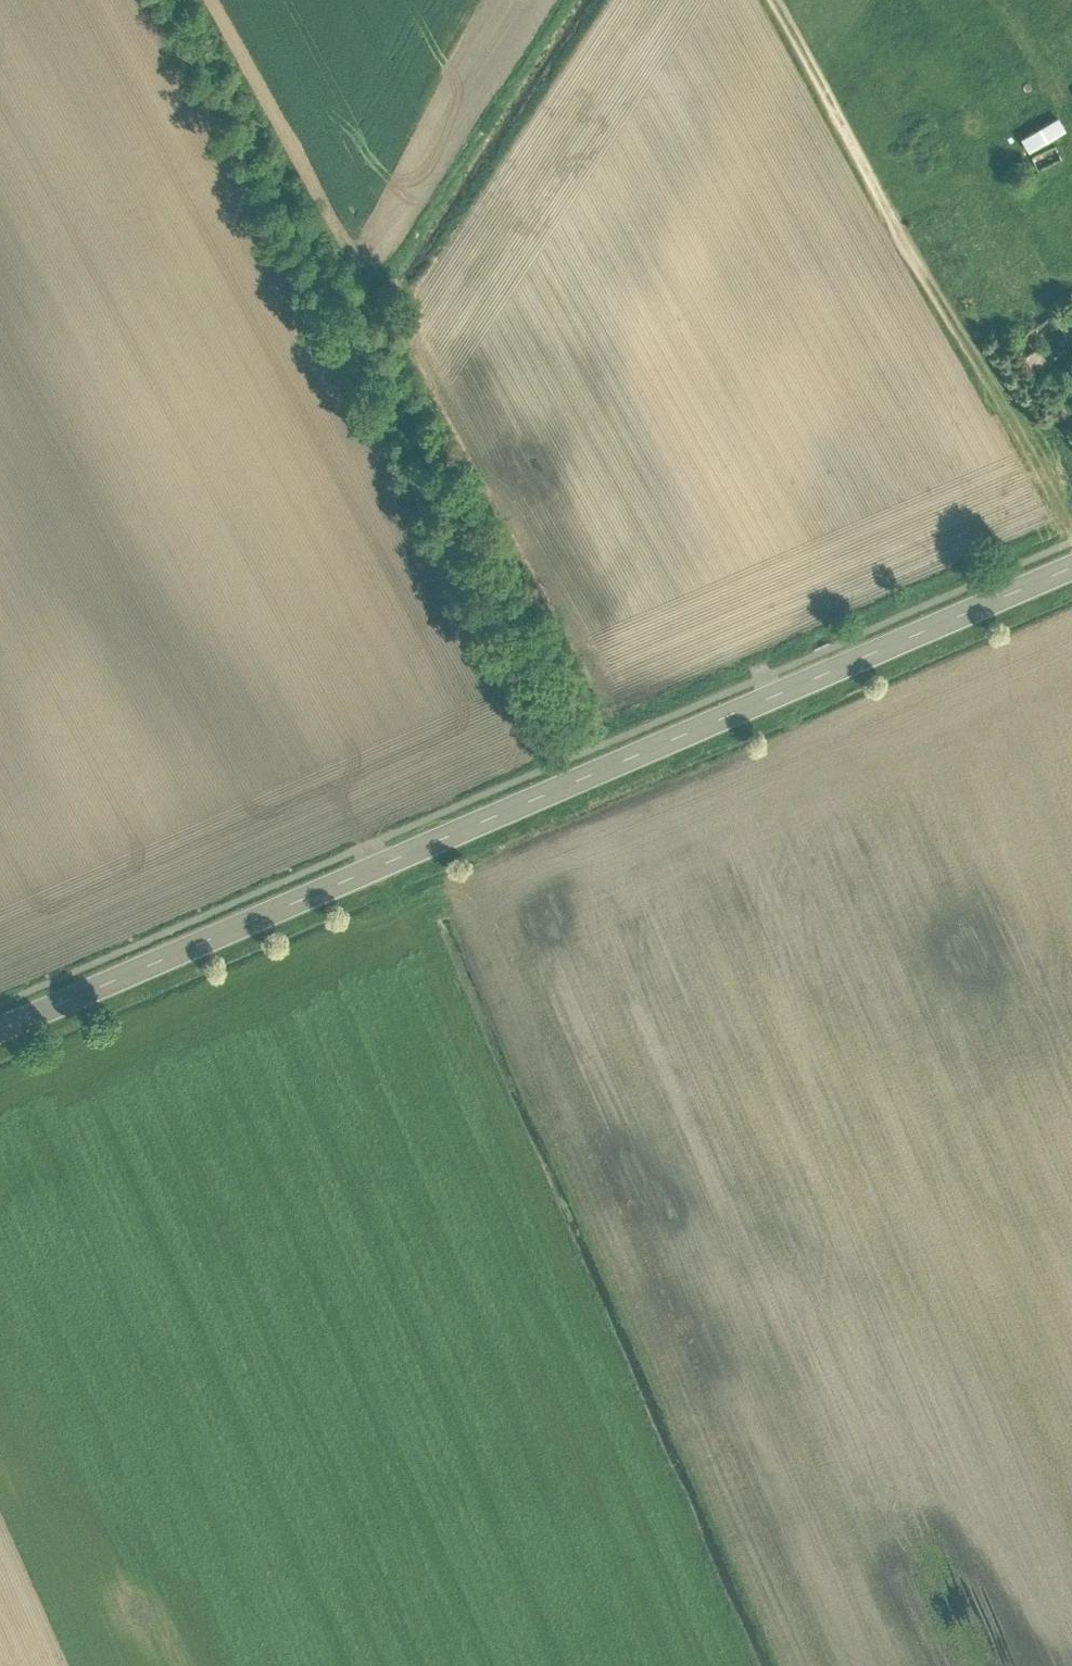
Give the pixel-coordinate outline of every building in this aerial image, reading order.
[(1031,149),(1070,127),(1062,114),(1023,135),(1031,149)]
